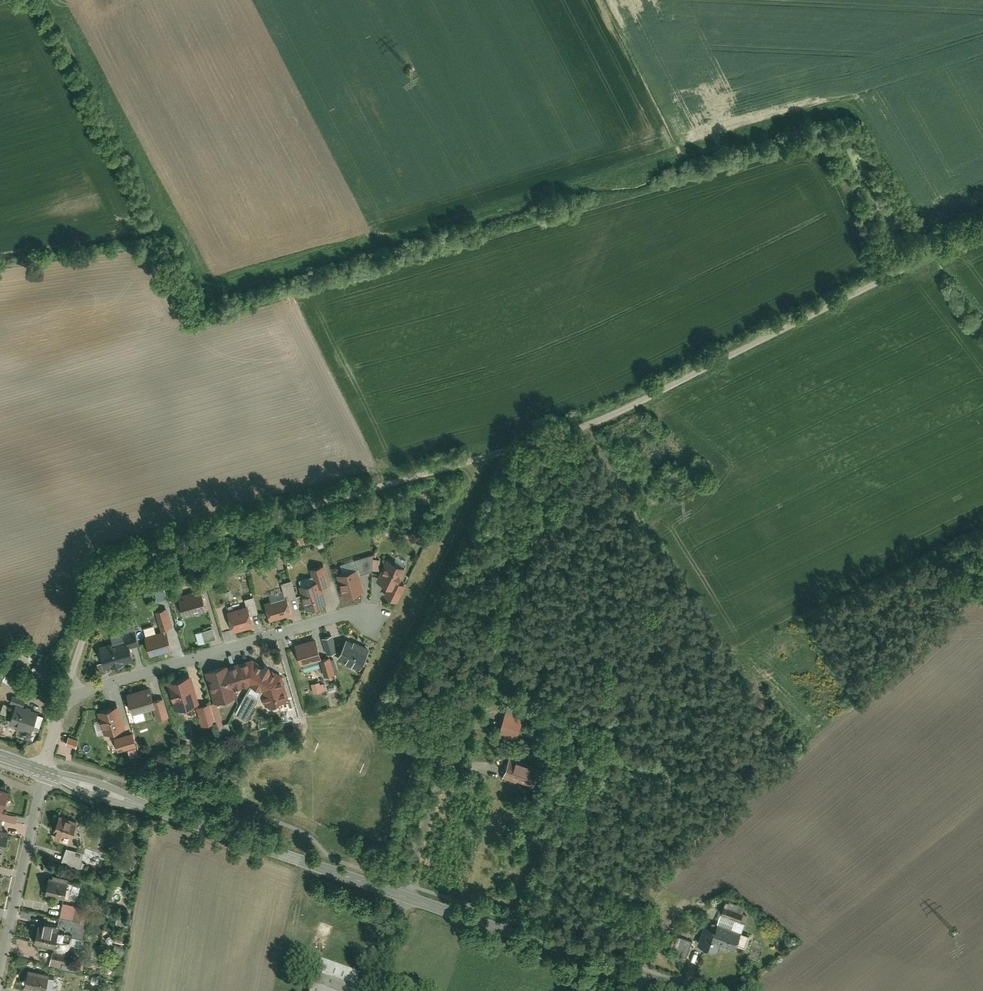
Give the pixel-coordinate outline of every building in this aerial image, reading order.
[(372,569),(373,553),(355,558),(358,566),(360,573),(372,569)] [(407,567),(388,558),(377,579),(389,585),(385,593),(397,599),(405,583),(400,581),(407,567)] [(331,582),(325,563),(311,567),(315,579),(299,583),(306,607),(328,600),(323,584),(331,582)] [(360,573),(358,566),(337,572),(344,594),(364,588),(360,573)] [(180,583),(172,585),(173,591),(181,589),(180,583)] [(208,608),(202,587),(178,594),(184,615),(208,608)] [(247,604),(250,612),(258,610),(253,594),(245,597),(247,604)] [(291,611),(286,596),(266,602),(271,617),(291,611)] [(250,612),(247,604),(228,610),(234,629),(253,623),(250,612)] [(173,625),(167,607),(157,610),(163,630),(145,635),(150,653),(172,647),(167,627),(173,625)] [(140,643),(135,625),(123,629),(125,638),(100,645),(106,666),(134,657),(131,645),(140,643)] [(216,636),(213,626),(203,629),(206,639),(216,636)] [(337,648),(332,633),(323,635),(327,651),(337,648)] [(358,667),(368,647),(347,636),(337,656),(358,667)] [(322,657),(316,637),(296,643),(302,663),(319,658),(322,657)] [(322,657),(319,658),(324,675),(334,672),(329,655),(322,657)] [(236,687),(250,682),(262,688),(267,704),(289,698),(282,674),(267,666),(252,659),(230,665),(229,663),(218,666),(207,669),(216,700),(238,694),(236,687)] [(9,673),(0,667),(0,689),(9,673)] [(16,684),(19,678),(10,672),(6,678),(16,684)] [(199,700),(191,673),(167,680),(175,707),(199,700)] [(325,679),(314,682),(317,692),(327,689),(325,679)] [(132,712),(154,706),(152,700),(148,685),(126,691),(132,712)] [(169,715),(163,697),(152,700),(154,706),(158,719),(169,715)] [(217,720),(212,701),(196,706),(201,724),(217,720)] [(37,709),(15,702),(9,722),(31,729),(37,709)] [(126,726),(119,704),(98,710),(104,732),(126,726)] [(496,733),(515,739),(524,710),(505,704),(496,733)] [(295,710),(284,713),(286,720),(297,716),(295,710)] [(136,744),(133,732),(114,738),(117,750),(136,744)] [(80,738),(70,735),(67,742),(77,746),(80,738)] [(178,756),(183,749),(177,744),(172,751),(178,756)] [(508,757),(502,774),(531,785),(537,767),(508,757)] [(9,791),(0,788),(0,808),(2,809),(6,798),(9,791)] [(9,811),(13,800),(6,798),(2,809),(9,811)] [(77,820),(60,814),(55,828),(57,829),(54,837),(69,842),(77,820)] [(0,828),(0,859),(2,859),(9,830),(0,829),(0,828)] [(84,851),(67,847),(64,859),(80,864),(84,851)] [(67,879),(49,875),(45,891),(64,895),(67,879)] [(67,879),(64,895),(70,897),(73,881),(67,879)] [(63,901),(60,916),(87,921),(90,906),(63,901)] [(703,924),(696,945),(715,952),(718,943),(742,952),(748,935),(740,932),(746,914),(742,913),(744,907),(726,901),(722,911),(720,910),(714,928),(703,924)] [(84,936),(87,921),(60,916),(58,925),(55,937),(70,940),(72,933),(84,936)] [(58,925),(39,921),(35,939),(54,943),(55,937),(58,925)] [(76,935),(75,942),(85,944),(86,937),(76,935)] [(677,935),(670,956),(682,960),(689,939),(677,935)] [(66,951),(55,948),(52,963),(63,965),(65,956),(66,951)] [(80,959),(65,956),(63,965),(78,968),(80,959)] [(309,990),(357,990),(362,974),(320,959),(309,990)] [(48,972),(28,967),(24,984),(44,989),(48,972)] [(85,982),(85,988),(98,989),(100,975),(93,974),(93,982),(89,982),(85,982)] [(111,982),(101,982),(101,990),(110,990),(111,982)]
